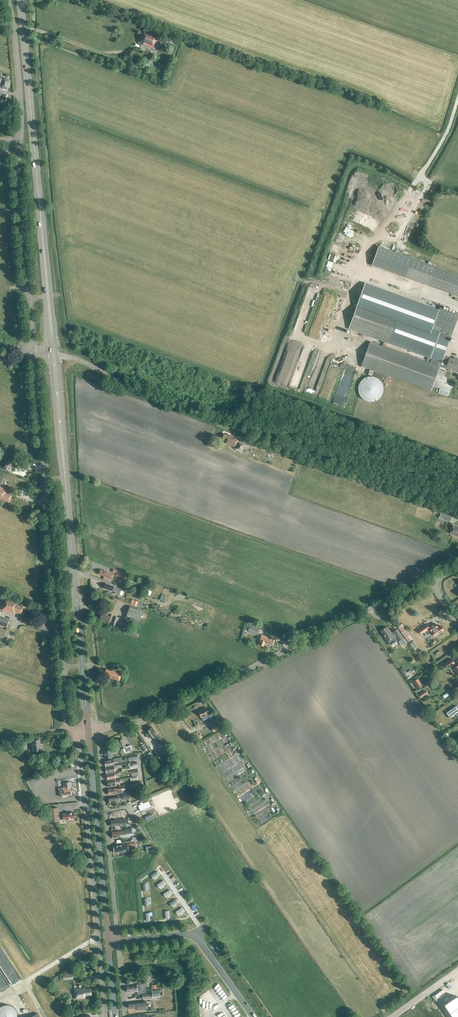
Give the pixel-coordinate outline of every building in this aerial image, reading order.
[(160,37),(159,37),(160,36),(144,30),(139,43),(155,49),(158,41),(159,41),(160,37)] [(10,80),(3,78),(4,77),(0,75),(0,88),(0,87),(7,90),(10,80)] [(338,215),(336,222),(353,227),(355,221),(346,218),(348,214),(359,218),(361,213),(341,207),(340,210),(344,211),(343,214),(345,215),(344,216),(338,215)] [(428,286),(457,296),(457,275),(411,258),(404,277),(428,286)] [(457,318),(438,312),(439,308),(366,281),(349,328),(384,341),(382,346),(370,341),(361,365),(431,390),(440,367),(446,369),(447,367),(450,368),(451,368),(457,370),(457,369),(457,361),(457,359),(457,358),(454,356),(453,359),(449,358),(444,356),(457,318)] [(457,318),(457,316),(457,314),(439,308),(438,312),(457,318)] [(310,332),(320,336),(326,321),(316,317),(310,332)] [(298,370),(303,354),(297,352),(295,361),(285,359),(286,354),(284,353),(282,360),(294,363),(291,373),(289,373),(288,379),(293,381),(296,370),(298,370)] [(382,394),(383,391),(383,388),(383,385),(382,382),(380,380),(377,378),(375,377),(372,376),(369,376),(366,377),(363,379),(361,381),(359,383),(358,386),(358,389),(358,392),(360,395),(361,397),(364,399),(367,401),(370,401),(373,401),(376,400),(378,399),(380,397),(382,394)] [(236,447),(239,438),(228,434),(227,435),(224,433),(222,440),(227,442),(226,443),(236,447)] [(5,456),(3,463),(0,462),(0,469),(6,471),(11,458),(5,456)] [(11,495),(6,493),(7,489),(0,487),(0,499),(5,501),(6,500),(9,501),(11,495)] [(453,514),(442,510),(439,518),(451,522),(453,514)] [(103,569),(103,571),(100,570),(99,574),(104,576),(103,579),(111,582),(114,573),(103,569)] [(126,573),(114,569),(113,572),(117,573),(116,576),(124,579),(126,573)] [(119,595),(121,589),(114,586),(105,583),(104,588),(112,591),(113,590),(113,591),(116,592),(115,594),(119,595)] [(21,613),(23,606),(17,604),(18,602),(6,598),(5,601),(4,601),(1,610),(14,614),(15,611),(21,613)] [(130,606),(126,617),(139,621),(143,611),(130,606)] [(118,621),(119,618),(111,615),(111,616),(102,613),(100,619),(109,622),(108,623),(116,626),(117,623),(119,624),(120,622),(118,621)] [(6,627),(9,620),(0,617),(0,625),(6,627)] [(427,624),(418,630),(421,634),(424,632),(427,636),(432,632),(435,636),(438,634),(439,635),(440,636),(443,634),(443,633),(442,631),(444,630),(441,626),(438,628),(435,623),(429,627),(427,624)] [(397,627),(406,638),(410,635),(402,624),(397,627)] [(257,635),(259,629),(250,626),(248,632),(257,635)] [(403,637),(397,629),(393,632),(394,633),(392,634),(390,630),(389,630),(386,626),(380,631),(383,634),(382,635),(389,645),(396,641),(394,637),(396,635),(399,640),(403,637)] [(260,641),(259,644),(264,646),(265,643),(272,645),(274,639),(262,635),(260,641)] [(456,667),(454,663),(451,659),(444,663),(448,668),(452,665),(454,668),(457,674),(457,665),(456,667)] [(122,674),(112,670),(111,671),(106,669),(104,675),(109,677),(119,681),(122,674)] [(418,688),(423,686),(418,679),(414,681),(418,688)] [(422,699),(428,695),(426,690),(419,695),(422,699)] [(457,712),(457,709),(456,706),(446,713),(450,718),(457,712)] [(210,721),(217,718),(214,713),(208,716),(204,708),(198,711),(203,721),(209,718),(210,721)] [(222,728),(219,722),(211,725),(214,732),(222,728)] [(148,730),(153,738),(157,744),(162,741),(159,737),(152,727),(148,730)] [(124,753),(132,749),(130,745),(126,747),(123,739),(117,741),(121,749),(123,749),(124,753)] [(33,751),(41,750),(40,740),(32,740),(33,751)] [(111,751),(117,751),(117,745),(106,746),(106,750),(104,750),(105,758),(112,757),(111,751)] [(165,761),(159,752),(154,756),(160,764),(165,761)] [(120,758),(111,759),(105,760),(106,766),(114,765),(114,762),(121,761),(120,758)] [(114,769),(122,768),(121,765),(106,767),(106,773),(115,772),(114,769)] [(70,782),(64,783),(62,783),(63,787),(58,788),(59,796),(64,796),(64,795),(71,795),(71,788),(73,788),(73,786),(70,786),(70,782)] [(122,792),(122,790),(125,790),(125,786),(119,787),(119,788),(108,789),(108,795),(120,794),(122,792)] [(118,796),(118,797),(109,798),(109,803),(119,802),(118,799),(123,799),(123,800),(131,799),(130,793),(122,794),(122,795),(118,796)] [(149,801),(138,806),(140,811),(151,806),(149,801)] [(73,812),(58,814),(57,808),(48,809),(50,822),(59,821),(58,820),(74,818),(73,812)] [(134,830),(131,830),(131,829),(124,830),(124,831),(112,832),(113,838),(121,837),(121,835),(125,834),(125,833),(131,833),(134,832),(134,830)] [(128,845),(113,846),(114,852),(122,852),(128,851),(128,849),(136,848),(135,844),(128,844),(128,845)] [(1,991),(13,984),(23,978),(2,943),(0,944),(0,988),(1,991)] [(137,984),(137,985),(127,986),(127,992),(137,991),(138,994),(146,991),(146,990),(148,990),(148,987),(145,987),(145,983),(137,984)] [(84,995),(91,994),(90,988),(85,989),(85,988),(74,989),(74,998),(84,997),(84,995)] [(444,1005),(453,1016),(457,1016),(457,999),(456,996),(444,1005)] [(146,1001),(142,1001),(128,1002),(129,1008),(136,1007),(136,1010),(147,1010),(146,1001)] [(17,1016),(21,1016),(20,1009),(16,1010),(15,1003),(0,1005),(0,1016),(17,1016)]
